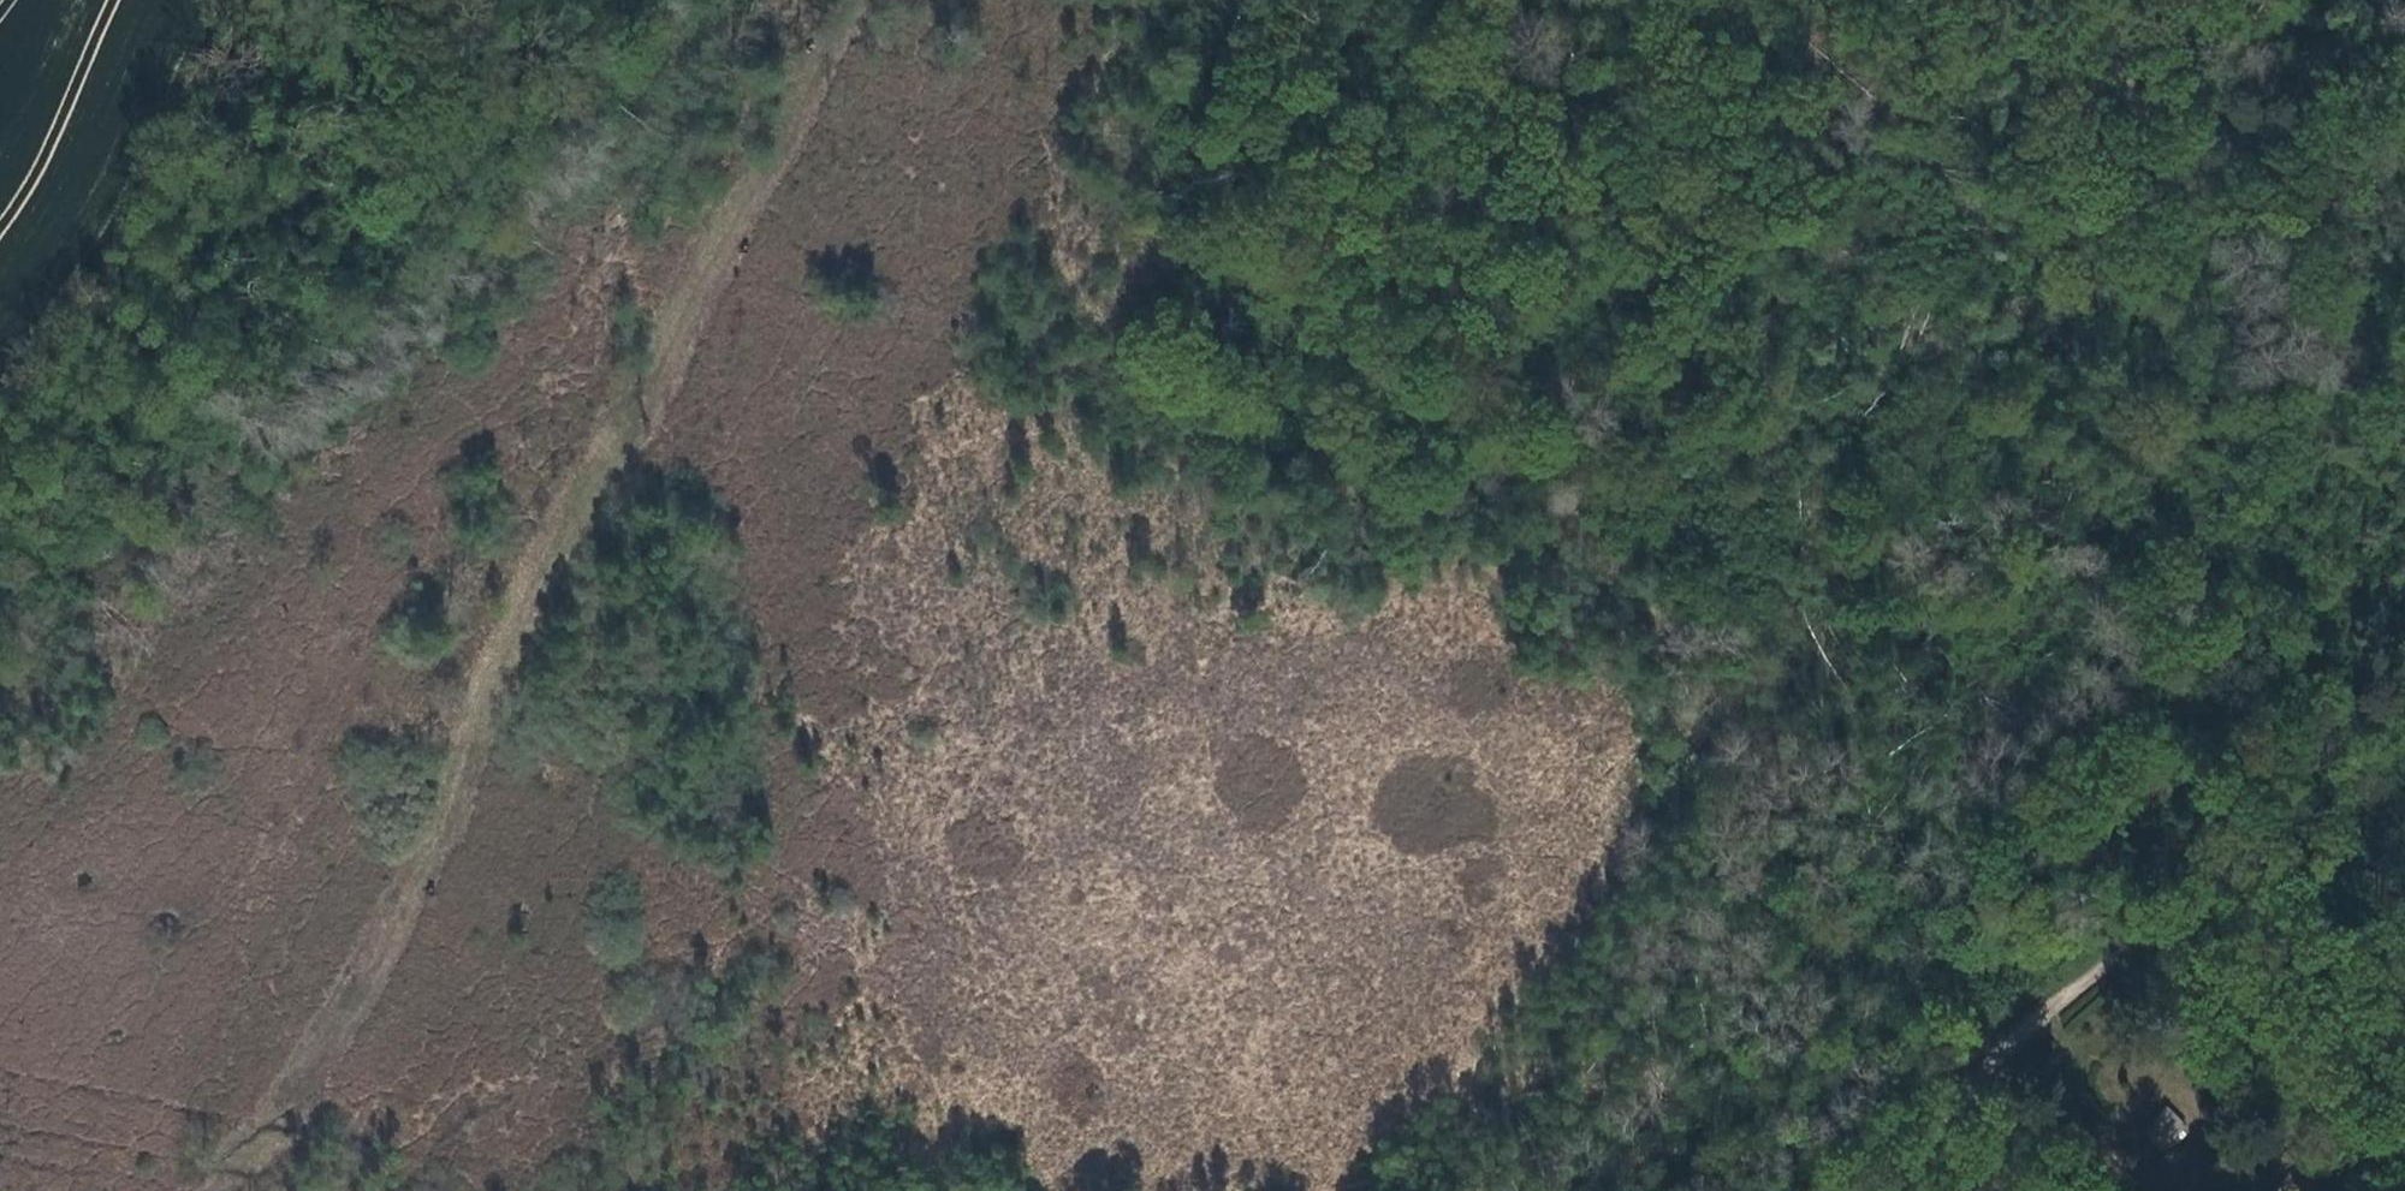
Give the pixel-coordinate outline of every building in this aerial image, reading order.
[(2187,1131),(2167,1106),(2136,1131),(2158,1154),(2187,1131)]
